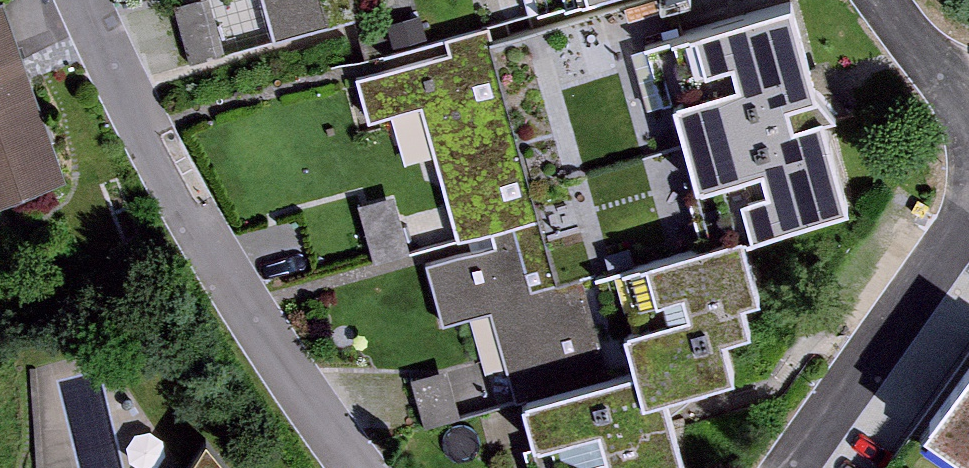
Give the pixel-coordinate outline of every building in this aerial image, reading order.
[(194,54),(226,45),(215,0),(188,0),(181,2),(194,54)] [(278,43),(357,21),(351,0),(265,0),(278,43)] [(703,175),(734,166),(751,230),(842,205),(817,116),(787,124),(780,97),(809,89),(786,5),(695,29),(712,91),(682,99),(703,175)] [(66,191),(0,11),(0,215),(66,191)] [(453,58),(362,84),(374,124),(419,111),(458,246),(542,222),(486,27),(447,38),(453,58)] [(512,252),(422,277),(432,314),(478,301),(516,435),(596,413),(542,222),(506,232),(512,252)] [(737,236),(650,261),(668,323),(624,335),(642,399),(735,372),(724,333),(748,326),(738,293),(752,289),(737,236)] [(926,441),(967,467),(968,467),(968,376),(926,441)] [(225,448),(215,467),(241,467),(225,448)]
